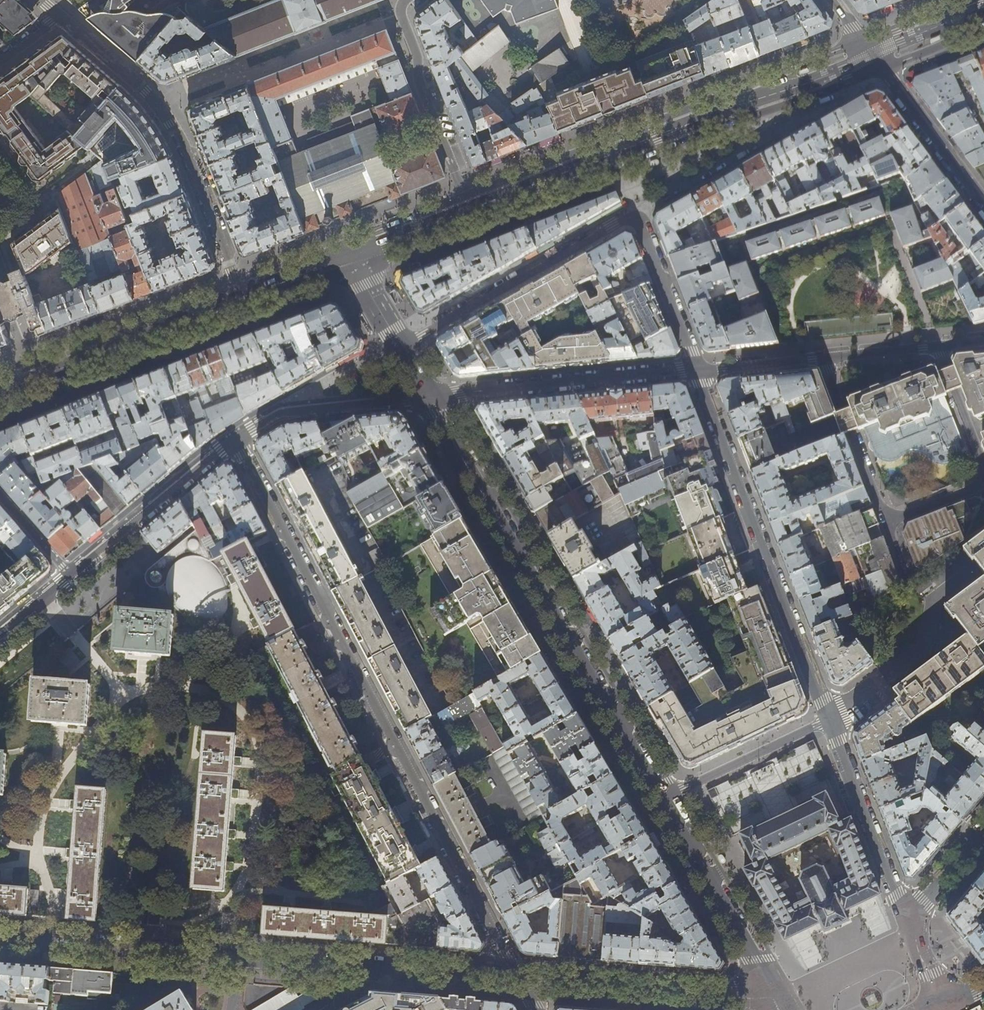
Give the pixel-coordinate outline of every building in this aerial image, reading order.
[(1,26),(4,24),(16,33),(33,21),(33,12),(19,0),(0,0),(0,24),(1,26)] [(133,0),(110,0),(100,7),(102,11),(107,17),(100,17),(94,23),(100,29),(138,61),(160,35),(175,17),(181,10),(173,3),(154,12),(148,13),(141,14),(131,11),(126,11),(126,9),(133,0)] [(380,0),(276,0),(275,0),(203,28),(210,34),(215,38),(237,56),(264,45),(296,33),(296,34),(311,28),(326,22),(326,21),(380,0)] [(448,0),(438,0),(418,14),(416,21),(423,39),(433,65),(447,60),(449,65),(451,63),(460,56),(464,53),(459,44),(454,48),(450,43),(452,42),(451,40),(448,41),(447,38),(449,37),(444,24),(446,22),(452,25),(461,19),(448,0)] [(556,0),(481,0),(493,18),(506,9),(508,5),(512,6),(511,11),(516,25),(559,9),(556,0)] [(742,10),(738,0),(715,0),(708,5),(712,16),(715,24),(715,25),(734,17),(738,30),(720,37),(731,66),(741,62),(759,55),(749,27),(748,24),(742,10)] [(766,9),(762,0),(753,0),(760,16),(761,15),(764,21),(749,27),(759,55),(781,46),(766,9)] [(766,9),(776,4),(781,2),(786,0),(762,0),(766,9)] [(790,0),(786,0),(781,2),(787,12),(796,9),(790,0)] [(833,20),(829,16),(826,11),(822,12),(813,0),(790,0),(796,9),(798,13),(808,36),(817,32),(831,27),(833,20)] [(858,11),(865,13),(898,0),(850,0),(858,11)] [(712,16),(708,5),(708,4),(685,20),(689,31),(712,16)] [(783,20),(776,4),(766,9),(781,46),(791,42),(797,40),(808,36),(798,13),(783,20)] [(750,18),(746,9),(742,10),(748,24),(751,23),(749,19),(750,18)] [(107,17),(102,11),(88,18),(94,23),(100,17),(107,17)] [(210,34),(203,28),(188,16),(187,17),(177,18),(175,17),(160,35),(167,41),(169,42),(178,31),(180,33),(187,32),(188,30),(198,38),(201,38),(204,40),(206,39),(210,34)] [(478,42),(465,24),(460,28),(467,38),(469,37),(475,44),(478,42)] [(731,66),(720,37),(715,25),(715,24),(707,27),(712,39),(695,45),(706,76),(731,66)] [(471,71),(510,40),(499,25),(478,42),(475,44),(464,53),(460,56),(471,71)] [(445,176),(433,146),(422,149),(423,150),(400,159),(400,158),(390,162),(385,149),(369,109),(350,116),(354,126),(345,129),(343,125),(315,136),(316,140),(308,143),(310,149),(298,154),(277,98),(376,59),(379,67),(378,67),(391,100),(376,106),(388,134),(423,121),(387,29),(367,37),(345,46),(310,59),(279,71),(248,84),(270,140),(278,161),(291,196),(305,231),(318,226),(318,225),(322,224),(326,222),(327,223),(334,220),(333,219),(337,218),(342,216),(342,217),(353,213),(353,212),(390,197),(390,198),(396,196),(402,194),(402,193),(407,191),(412,189),(412,188),(434,179),(435,180),(445,176)] [(28,79),(51,63),(54,68),(61,60),(59,56),(64,53),(65,56),(74,46),(67,39),(62,35),(41,51),(38,50),(29,57),(29,60),(26,59),(17,66),(16,70),(13,69),(4,75),(4,78),(1,78),(0,78),(0,126),(6,134),(8,135),(13,140),(12,143),(21,154),(21,158),(27,166),(30,166),(30,170),(36,179),(44,179),(57,170),(57,166),(61,166),(65,164),(65,160),(69,160),(76,155),(76,151),(85,144),(74,135),(74,134),(69,129),(53,141),(54,143),(46,148),(17,108),(16,107),(16,106),(31,95),(30,94),(35,89),(28,79)] [(161,48),(167,41),(160,35),(138,61),(148,70),(161,81),(169,83),(175,80),(181,78),(173,56),(167,58),(163,54),(161,48)] [(237,56),(215,38),(214,42),(199,47),(202,57),(199,58),(203,69),(237,56)] [(706,76),(695,45),(692,39),(668,48),(682,85),(706,76)] [(793,48),(791,42),(781,46),(783,52),(793,48)] [(202,57),(199,47),(193,50),(193,49),(191,47),(190,47),(188,47),(188,45),(185,46),(186,48),(173,52),(173,56),(181,78),(192,73),(203,69),(199,58),(202,57)] [(530,64),(541,81),(571,62),(559,45),(530,64)] [(94,63),(74,46),(65,56),(61,60),(54,68),(35,89),(30,94),(31,95),(37,100),(62,71),(66,71),(93,94),(93,99),(68,128),(69,129),(74,134),(119,85),(94,63)] [(682,85),(668,48),(637,60),(639,66),(650,97),(682,85)] [(973,56),(983,79),(983,52),(973,56)] [(489,93),(471,71),(460,56),(451,63),(478,97),(481,100),(482,100),(489,94),(489,93)] [(983,113),(983,79),(973,56),(949,65),(915,78),(913,85),(924,100),(940,123),(968,108),(953,74),(961,71),(965,79),(969,82),(983,113)] [(463,100),(449,65),(447,60),(433,65),(439,79),(449,105),(463,100)] [(650,97),(639,66),(619,74),(617,69),(557,92),(559,97),(545,102),(552,112),(559,133),(574,127),(606,114),(607,113),(611,111),(615,110),(616,110),(650,97)] [(559,97),(557,92),(548,79),(537,88),(545,102),(559,97)] [(509,108),(536,88),(531,80),(503,100),(509,108)] [(270,140),(248,84),(239,87),(224,93),(232,112),(240,109),(242,109),(244,109),(245,109),(252,127),(254,127),(255,129),(251,131),(250,130),(242,133),(246,144),(256,140),(258,145),(270,140)] [(172,155),(170,149),(164,138),(159,131),(152,120),(146,112),(140,105),(130,95),(119,85),(74,134),(74,135),(85,144),(102,159),(110,178),(120,174),(172,155)] [(559,133),(552,112),(545,102),(537,88),(537,87),(536,88),(509,108),(506,110),(499,116),(508,125),(510,127),(528,145),(533,143),(538,140),(559,133)] [(506,110),(492,92),(489,93),(489,94),(482,100),(487,105),(499,116),(506,110)] [(232,112),(224,93),(208,99),(191,106),(188,113),(192,123),(197,135),(218,127),(215,122),(218,118),(229,114),(230,117),(233,115),(232,112)] [(906,126),(884,96),(877,93),(870,96),(863,99),(876,125),(880,123),(885,132),(880,134),(884,142),(908,128),(906,126)] [(853,133),(871,123),(878,137),(880,139),(861,148),(866,158),(867,162),(873,159),(875,160),(876,160),(876,162),(876,165),(870,168),(873,173),(877,181),(877,180),(900,173),(894,161),(892,157),(884,160),(882,157),(883,154),(889,151),(884,142),(880,134),(876,125),(863,99),(848,107),(842,111),(853,133)] [(487,160),(480,142),(474,127),(467,111),(463,100),(449,105),(462,137),(473,166),(480,163),(487,160)] [(65,113),(61,108),(61,107),(58,105),(57,105),(52,101),(50,103),(48,101),(43,106),(62,122),(66,117),(64,115),(65,113)] [(488,122),(481,107),(481,106),(475,108),(474,105),(472,106),(472,109),(467,111),(474,127),(488,122)] [(508,125),(499,116),(487,105),(481,107),(488,122),(494,137),(501,155),(514,150),(528,145),(510,127),(500,131),(499,128),(508,125)] [(983,164),(983,147),(978,149),(974,142),(983,137),(983,136),(968,108),(940,123),(942,124),(964,154),(974,168),(983,164)] [(873,173),(870,168),(867,162),(866,158),(848,167),(834,140),(838,138),(839,140),(842,138),(841,136),(843,135),(851,150),(859,146),(853,133),(842,111),(834,115),(816,125),(852,195),(862,192),(856,179),(873,173)] [(840,191),(844,198),(852,195),(816,125),(805,132),(791,139),(825,204),(836,201),(833,195),(840,191)] [(246,144),(242,133),(241,131),(225,138),(225,139),(221,140),(220,136),(224,134),(221,126),(218,127),(197,135),(203,150),(208,164),(237,153),(235,148),(246,144)] [(904,181),(931,160),(920,145),(908,128),(884,142),(889,151),(893,148),(897,154),(900,155),(904,160),(904,163),(900,166),(896,160),(894,161),(900,173),(904,181)] [(541,147),(560,139),(559,133),(538,140),(541,147)] [(501,155),(494,137),(480,142),(487,160),(493,158),(501,155)] [(791,215),(825,204),(791,139),(762,156),(775,182),(777,187),(791,215)] [(278,161),(270,140),(258,145),(263,157),(258,159),(260,164),(259,167),(235,176),(234,174),(234,172),(241,170),(240,167),(239,168),(235,158),(238,157),(237,153),(208,164),(216,184),(220,195),(264,178),(267,185),(274,183),(280,197),(277,198),(278,201),(281,200),(291,196),(278,161)] [(151,206),(187,192),(179,172),(172,155),(120,174),(123,182),(119,183),(127,205),(132,204),(135,212),(151,206)] [(777,187),(769,191),(767,186),(775,182),(762,156),(738,169),(766,224),(791,215),(777,187)] [(125,216),(110,178),(102,159),(92,167),(101,188),(106,186),(111,200),(105,202),(100,192),(97,193),(96,191),(93,192),(106,227),(126,219),(125,216)] [(916,203),(946,180),(943,176),(931,160),(904,181),(915,205),(916,204),(916,203)] [(974,168),(978,173),(983,181),(983,164),(974,168)] [(713,184),(737,234),(766,224),(738,169),(725,177),(713,184)] [(60,192),(55,196),(60,207),(72,238),(73,240),(89,281),(101,311),(114,306),(135,298),(124,271),(123,269),(110,236),(106,227),(93,192),(85,173),(60,192)] [(252,202),(252,198),(269,191),(267,185),(264,178),(220,195),(225,206),(230,219),(253,210),(259,208),(258,205),(254,207),(252,202)] [(879,186),(877,180),(877,181),(870,183),(872,189),(879,186)] [(941,222),(965,205),(957,194),(946,180),(916,203),(916,204),(915,205),(918,210),(928,204),(941,222)] [(715,241),(716,240),(737,234),(713,184),(699,192),(691,196),(713,242),(715,241)] [(193,206),(187,192),(151,206),(155,218),(166,214),(173,233),(174,233),(199,223),(193,206)] [(600,214),(621,202),(617,194),(585,207),(555,218),(562,235),(600,214)] [(305,231),(291,196),(281,200),(284,208),(287,207),(288,211),(286,213),(279,216),(280,217),(276,219),(270,204),(266,205),(280,241),(292,237),(305,231)] [(668,257),(713,242),(691,196),(673,206),(658,215),(655,222),(668,257)] [(878,198),(848,208),(854,228),(885,218),(878,198)] [(280,241),(266,205),(261,207),(265,217),(268,218),(269,222),(260,225),(256,225),(254,219),(256,218),(253,210),(230,219),(236,235),(242,250),(249,253),(268,246),(280,241)] [(983,241),(983,231),(975,219),(965,205),(941,222),(941,223),(947,232),(953,227),(963,240),(954,246),(939,224),(937,226),(929,231),(932,238),(937,248),(943,260),(948,269),(958,261),(970,252),(983,241)] [(143,222),(155,218),(151,206),(135,212),(125,216),(126,219),(128,225),(154,291),(181,280),(185,279),(174,252),(167,255),(165,250),(156,253),(159,260),(156,261),(145,233),(147,232),(143,222)] [(923,241),(932,238),(929,231),(928,231),(922,233),(918,234),(909,209),(913,208),(912,206),(888,214),(903,248),(923,241)] [(22,267),(24,273),(30,272),(73,240),(72,238),(60,207),(15,238),(17,240),(15,247),(13,248),(20,268),(22,267)] [(918,234),(922,233),(913,208),(909,209),(918,234)] [(844,210),(813,220),(820,239),(850,229),(844,210)] [(937,226),(929,212),(921,216),(928,231),(929,231),(937,226)] [(562,235),(555,218),(542,223),(539,224),(527,229),(532,240),(537,250),(550,242),(562,235)] [(809,221),(778,231),(785,251),(816,241),(809,221)] [(206,241),(199,223),(174,233),(180,247),(180,246),(182,251),(177,253),(177,252),(174,252),(185,279),(195,275),(212,269),(213,265),(215,261),(212,253),(211,254),(206,241)] [(154,291),(128,225),(125,227),(126,229),(110,236),(123,269),(130,267),(126,258),(133,256),(139,270),(129,274),(127,270),(124,271),(135,298),(145,294),(154,291)] [(537,250),(532,240),(527,229),(521,232),(513,234),(524,257),(537,250)] [(775,232),(745,242),(751,262),(782,252),(775,232)] [(652,284),(633,236),(626,233),(606,245),(587,255),(609,300),(623,295),(650,285),(652,284)] [(511,264),(524,257),(513,234),(500,240),(487,245),(498,272),(511,264)] [(101,311),(89,281),(73,240),(30,272),(24,273),(47,332),(61,326),(101,311)] [(724,265),(715,241),(713,242),(668,257),(673,269),(676,277),(678,282),(724,265)] [(983,273),(983,241),(970,252),(981,266),(976,269),(976,270),(970,275),(975,281),(983,273)] [(473,286),(498,272),(487,245),(474,250),(461,255),(473,286)] [(473,286),(461,255),(449,259),(438,264),(444,279),(450,277),(451,281),(446,284),(451,298),(462,292),(473,286)] [(609,300),(587,255),(574,263),(565,268),(578,295),(588,313),(610,303),(609,300)] [(929,289),(953,280),(948,269),(943,260),(912,271),(921,292),(929,289)] [(970,284),(958,261),(948,269),(953,280),(956,286),(959,292),(969,285),(970,284)] [(759,295),(747,263),(727,270),(735,292),(739,302),(759,295)] [(438,264),(420,271),(403,277),(401,284),(409,298),(417,312),(421,313),(424,314),(451,298),(446,284),(444,279),(438,264)] [(714,290),(713,286),(723,282),(727,294),(735,292),(727,270),(725,264),(724,265),(678,282),(681,290),(688,309),(711,300),(708,292),(714,290)] [(22,267),(20,268),(10,272),(12,279),(14,283),(18,294),(26,313),(28,320),(30,319),(32,325),(35,325),(37,326),(37,329),(39,335),(47,332),(24,273),(22,267)] [(612,362),(602,341),(597,332),(589,337),(560,339),(542,349),(528,324),(578,295),(565,268),(536,285),(498,306),(508,324),(514,321),(524,338),(519,340),(537,370),(571,366),(612,362)] [(975,281),(972,283),(977,289),(981,289),(983,287),(983,273),(975,281)] [(12,279),(2,283),(0,284),(0,316),(2,322),(8,320),(16,317),(26,313),(18,294),(14,283),(12,279)] [(654,295),(650,285),(623,295),(646,342),(647,342),(668,330),(654,295)] [(979,301),(976,300),(969,285),(959,292),(961,295),(960,295),(975,324),(983,322),(983,300),(979,301)] [(646,342),(623,295),(609,300),(610,303),(616,315),(619,321),(621,325),(624,331),(633,349),(643,344),(646,342)] [(723,329),(722,327),(717,329),(714,318),(718,317),(712,300),(711,300),(688,309),(696,328),(704,349),(709,352),(719,351),(731,350),(723,329)] [(596,324),(616,315),(610,303),(588,313),(595,327),(597,326),(596,324)] [(326,333),(331,330),(334,335),(350,326),(343,313),(339,307),(332,305),(317,310),(302,316),(311,339),(317,336),(319,342),(329,338),(326,333)] [(495,329),(508,324),(498,306),(481,316),(479,317),(492,338),(493,339),(497,337),(495,329)] [(779,345),(767,313),(723,329),(731,350),(744,348),(765,346),(779,345)] [(314,344),(311,339),(302,316),(282,324),(272,328),(253,335),(267,362),(274,375),(283,393),(306,380),(325,370),(314,344)] [(470,322),(460,327),(489,375),(501,373),(512,372),(500,353),(500,351),(492,356),(484,343),(492,338),(479,317),(470,322)] [(633,349),(624,331),(620,332),(619,329),(618,329),(617,327),(621,325),(619,321),(607,326),(606,330),(608,334),(611,335),(612,334),(615,340),(602,341),(612,362),(623,361),(638,359),(633,349)] [(253,335),(272,328),(271,324),(263,327),(251,332),(253,335)] [(359,351),(360,343),(352,328),(350,326),(334,335),(337,339),(331,342),(329,338),(319,342),(314,344),(325,370),(345,358),(359,351)] [(489,375),(460,327),(439,339),(437,347),(439,349),(454,374),(460,378),(485,375),(489,375)] [(679,350),(670,329),(668,330),(647,342),(650,349),(649,351),(648,351),(647,347),(643,348),(643,344),(633,349),(638,359),(653,358),(676,355),(679,350)] [(267,362),(253,335),(235,342),(218,349),(239,399),(245,415),(268,402),(283,393),(274,375),(248,384),(243,372),(267,362)] [(537,370),(519,340),(500,353),(512,372),(523,371),(537,370)] [(239,399),(218,349),(201,356),(184,362),(195,391),(216,383),(224,404),(213,408),(209,398),(200,402),(203,411),(213,436),(228,426),(245,415),(239,399)] [(975,354),(973,357),(958,359),(954,368),(962,387),(972,412),(974,411),(977,417),(983,415),(983,353),(975,354)] [(195,391),(184,362),(173,366),(165,370),(179,406),(184,404),(185,402),(183,396),(189,393),(191,399),(197,397),(195,391)] [(437,365),(432,367),(436,374),(441,371),(437,365)] [(962,387),(954,368),(953,367),(950,368),(958,389),(962,387)] [(958,389),(950,368),(942,372),(943,373),(950,392),(958,389)] [(167,420),(162,407),(163,403),(172,400),(178,416),(179,416),(182,415),(179,406),(165,370),(155,373),(135,381),(144,405),(147,413),(152,426),(167,420)] [(836,414),(832,405),(826,388),(819,370),(799,372),(786,374),(774,375),(785,404),(785,406),(795,432),(790,434),(797,453),(844,436),(844,434),(841,435),(833,415),(836,414)] [(945,393),(937,374),(936,374),(935,372),(931,370),(923,372),(923,370),(902,378),(900,385),(892,388),(907,424),(926,417),(929,410),(931,409),(928,402),(938,398),(946,395),(945,393)] [(950,392),(943,373),(942,372),(937,374),(945,393),(950,392)] [(785,406),(785,404),(774,375),(759,377),(723,380),(718,387),(731,420),(739,440),(764,430),(759,416),(765,414),(763,409),(770,406),(777,425),(785,421),(790,434),(795,432),(785,406)] [(152,426),(147,413),(141,415),(138,407),(144,405),(135,381),(126,385),(117,388),(138,442),(155,435),(152,426)] [(693,404),(687,389),(680,385),(666,386),(651,388),(654,416),(656,424),(657,426),(665,423),(667,422),(665,414),(662,415),(662,411),(663,411),(670,409),(674,420),(676,419),(695,412),(693,404)] [(122,453),(139,447),(138,442),(117,388),(110,391),(100,395),(122,453)] [(654,416),(651,388),(618,391),(621,419),(654,416)] [(907,424),(892,388),(884,391),(877,388),(857,395),(858,397),(852,400),(850,404),(851,408),(859,428),(860,429),(864,427),(878,422),(881,429),(887,432),(907,424)] [(621,419),(618,391),(577,396),(589,423),(621,419)] [(94,464),(111,457),(122,453),(100,395),(82,402),(63,409),(85,467),(94,464)] [(589,423),(577,396),(567,397),(541,400),(527,401),(539,426),(572,422),(577,434),(566,439),(569,445),(557,450),(554,443),(548,445),(556,461),(557,465),(563,477),(572,493),(599,477),(603,476),(611,472),(594,434),(589,423)] [(959,436),(951,415),(942,406),(940,402),(938,398),(928,402),(931,409),(929,410),(926,417),(907,424),(887,432),(881,429),(878,422),(864,427),(869,441),(869,444),(869,447),(871,450),(873,451),(874,453),(877,458),(880,460),(888,462),(891,462),(908,452),(918,452),(919,453),(939,464),(940,464),(964,460),(957,442),(956,440),(957,439),(958,438),(960,437),(959,436)] [(203,411),(200,402),(199,400),(191,403),(197,419),(199,419),(201,423),(188,429),(196,450),(206,442),(213,436),(203,411)] [(539,426),(527,401),(480,406),(477,412),(492,438),(504,460),(544,437),(539,426)] [(859,428),(851,408),(846,410),(850,420),(854,430),(859,428)] [(85,467),(63,409),(43,417),(21,426),(33,458),(38,470),(43,484),(51,480),(49,475),(53,474),(55,479),(58,478),(73,472),(71,467),(75,465),(78,470),(85,467)] [(854,430),(850,420),(846,410),(838,413),(839,415),(842,424),(846,433),(854,430)] [(668,440),(665,423),(657,426),(662,452),(671,448),(677,445),(704,435),(701,427),(695,412),(676,419),(682,434),(680,434),(678,432),(677,432),(676,432),(674,432),(673,433),(672,434),(671,436),(671,438),(668,440)] [(842,424),(839,415),(838,413),(836,414),(844,434),(846,433),(842,424)] [(844,434),(836,414),(833,415),(841,435),(844,434)] [(196,450),(188,429),(182,415),(179,416),(181,420),(176,421),(177,425),(173,427),(170,426),(167,420),(152,426),(155,435),(157,440),(157,441),(161,439),(163,444),(165,443),(165,445),(166,447),(164,447),(166,450),(161,452),(169,473),(185,459),(196,450)] [(423,450),(404,418),(401,416),(397,415),(383,416),(356,419),(365,435),(365,436),(370,446),(376,443),(377,445),(388,439),(390,443),(389,446),(391,450),(394,451),(396,454),(379,464),(383,472),(423,450)] [(347,424),(344,425),(342,421),(327,422),(332,432),(327,435),(323,437),(330,451),(332,457),(338,455),(342,463),(357,456),(371,449),(370,446),(365,436),(365,435),(356,419),(347,424)] [(330,451),(323,437),(318,423),(302,425),(285,427),(283,428),(293,450),(297,458),(303,455),(304,458),(310,455),(309,452),(321,447),(324,454),(330,451)] [(625,473),(612,438),(619,437),(619,431),(594,434),(611,472),(618,490),(665,469),(662,452),(657,426),(656,424),(645,426),(646,432),(647,432),(634,435),(638,454),(651,451),(653,461),(651,464),(630,473),(629,471),(625,473)] [(21,426),(0,434),(0,479),(16,464),(17,464),(19,463),(14,457),(23,454),(25,458),(23,459),(24,461),(33,458),(21,426)] [(293,450),(283,428),(274,433),(260,441),(258,448),(265,462),(278,486),(279,486),(296,477),(292,469),(291,470),(290,469),(293,467),(288,457),(286,457),(285,457),(283,455),(293,450)] [(777,459),(765,429),(764,430),(739,440),(740,443),(751,473),(781,461),(780,458),(777,459)] [(708,444),(704,435),(677,445),(679,450),(685,448),(690,459),(711,451),(708,444)] [(783,480),(779,471),(788,471),(817,459),(817,458),(827,454),(833,470),(854,462),(844,436),(797,453),(781,461),(751,473),(756,486),(761,498),(792,486),(790,482),(786,484),(784,479),(783,480)] [(546,488),(563,477),(557,465),(548,470),(549,473),(546,475),(540,476),(529,456),(537,451),(539,455),(540,455),(547,466),(556,461),(548,445),(544,437),(504,460),(519,485),(527,499),(546,488)] [(156,483),(169,473),(161,452),(157,441),(157,440),(139,447),(122,453),(111,457),(116,464),(122,471),(148,451),(151,455),(126,476),(128,477),(142,495),(156,483)] [(682,463),(679,454),(673,457),(671,448),(662,452),(665,469),(682,463)] [(443,485),(433,467),(423,450),(383,472),(351,490),(346,493),(367,529),(413,502),(443,485)] [(718,471),(711,451),(690,459),(682,463),(665,469),(618,490),(631,518),(639,515),(633,503),(673,485),(678,498),(674,499),(677,505),(673,507),(683,530),(686,529),(688,533),(721,519),(724,517),(715,493),(713,494),(712,491),(710,492),(709,488),(708,485),(718,480),(715,473),(718,471)] [(357,456),(342,463),(350,481),(348,483),(351,490),(383,472),(379,464),(377,460),(364,465),(357,456)] [(142,495),(128,477),(120,484),(119,483),(120,480),(120,479),(119,478),(118,478),(117,478),(109,468),(116,464),(111,457),(94,464),(129,506),(134,502),(138,498),(142,495)] [(38,470),(33,458),(24,461),(23,462),(28,472),(30,473),(38,470)] [(793,507),(789,498),(791,497),(789,492),(794,490),(792,486),(761,498),(766,511),(771,524),(818,505),(863,487),(864,487),(854,462),(833,470),(838,484),(798,500),(793,507)] [(17,464),(16,464),(0,479),(0,484),(9,494),(23,510),(42,493),(38,489),(38,488),(17,464)] [(129,506),(94,464),(85,467),(78,470),(116,517),(123,511),(129,506)] [(232,516),(253,504),(243,485),(233,466),(225,464),(213,474),(201,485),(221,521),(225,519),(232,516)] [(116,517),(78,470),(73,472),(58,478),(76,500),(82,508),(84,506),(80,501),(89,494),(94,500),(91,503),(101,515),(99,517),(95,515),(91,519),(100,530),(108,523),(116,517)] [(354,568),(304,472),(303,473),(296,477),(279,486),(287,501),(286,502),(297,524),(299,523),(306,537),(315,554),(313,555),(325,577),(326,576),(335,592),(359,578),(356,571),(359,570),(357,567),(354,568)] [(615,497),(603,476),(599,477),(572,493),(554,503),(536,514),(538,518),(549,536),(573,521),(615,497)] [(100,530),(91,519),(85,511),(72,522),(70,520),(72,519),(73,517),(73,516),(72,514),(72,513),(70,512),(67,512),(66,511),(64,512),(62,511),(76,500),(58,478),(55,479),(51,480),(43,484),(38,488),(38,489),(42,493),(47,500),(56,510),(68,523),(85,543),(87,541),(100,530)] [(221,521),(201,485),(190,494),(181,502),(192,523),(196,531),(211,560),(223,554),(224,554),(235,548),(228,535),(226,531),(221,521)] [(445,488),(443,485),(413,502),(434,537),(464,520),(448,493),(445,488)] [(825,525),(870,507),(863,487),(818,505),(825,525)] [(554,503),(546,488),(527,499),(529,503),(536,514),(554,503)] [(42,505),(47,500),(42,493),(23,510),(40,529),(45,535),(49,539),(62,528),(68,523),(56,510),(52,513),(48,508),(46,508),(45,508),(42,505)] [(983,527),(983,500),(981,498),(975,497),(908,523),(904,534),(916,566),(922,570),(983,527)] [(170,543),(192,523),(181,502),(171,510),(147,530),(142,534),(149,541),(153,547),(159,553),(170,543)] [(267,531),(260,517),(253,504),(232,516),(239,530),(228,535),(235,548),(248,541),(267,531)] [(804,535),(798,521),(800,520),(801,521),(803,522),(806,521),(806,520),(807,519),(806,517),(811,515),(816,529),(819,528),(825,525),(818,505),(771,524),(772,526),(779,546),(804,535)] [(0,506),(0,530),(12,521),(0,507),(0,506)] [(870,543),(865,531),(879,526),(871,506),(870,507),(825,525),(819,528),(832,559),(833,559),(850,552),(855,550),(875,602),(901,585),(883,537),(870,543)] [(230,529),(225,519),(221,521),(226,531),(230,529)] [(725,532),(721,519),(688,533),(702,569),(734,556),(725,532)] [(467,524),(464,520),(434,537),(428,541),(428,540),(420,544),(451,598),(430,610),(445,636),(467,624),(499,679),(500,678),(543,654),(530,632),(503,586),(475,538),(472,533),(467,524)] [(12,521),(0,530),(0,546),(2,548),(21,531),(20,530),(12,521)] [(592,545),(588,538),(584,540),(573,521),(549,536),(550,539),(559,554),(575,580),(602,565),(600,562),(598,564),(588,547),(592,545)] [(85,543),(68,523),(62,528),(49,539),(62,555),(69,549),(76,544),(79,547),(85,543)] [(818,565),(832,559),(819,528),(816,529),(813,530),(806,533),(804,535),(779,546),(786,564),(791,576),(818,565)] [(29,539),(21,531),(2,548),(5,551),(9,548),(21,561),(17,565),(17,566),(37,549),(29,539)] [(227,589),(211,560),(196,531),(175,549),(170,554),(162,560),(148,572),(147,575),(147,576),(146,578),(147,582),(149,584),(151,586),(153,588),(156,588),(158,588),(159,588),(159,589),(161,591),(162,592),(163,593),(164,593),(166,593),(175,607),(188,617),(200,623),(201,621),(204,622),(209,623),(216,622),(223,618),(226,614),(230,608),(231,603),(230,598),(229,594),(228,591),(229,590),(229,589),(227,589)] [(149,541),(142,534),(140,535),(147,543),(149,541)] [(966,549),(975,561),(983,573),(983,536),(966,549)] [(296,631),(248,541),(235,548),(224,554),(223,554),(234,573),(228,577),(232,584),(238,581),(257,618),(251,621),(255,628),(261,625),(271,644),(295,632),(296,631)] [(610,588),(621,581),(613,577),(603,583),(599,575),(606,575),(617,568),(623,580),(624,580),(641,570),(632,555),(636,552),(644,569),(651,565),(641,543),(602,565),(575,580),(576,582),(587,601),(610,588)] [(387,563),(378,548),(368,553),(376,569),(387,563)] [(51,571),(52,569),(52,568),(52,566),(51,565),(37,549),(17,566),(18,566),(0,580),(0,608),(1,607),(5,604),(8,607),(32,586),(51,571)] [(975,561),(966,549),(963,551),(972,563),(975,561)] [(860,579),(850,552),(833,559),(843,585),(860,579)] [(741,573),(734,556),(702,569),(702,570),(700,570),(715,605),(728,599),(748,591),(741,573)] [(823,593),(817,577),(821,576),(818,565),(791,576),(795,589),(800,601),(823,593)] [(660,604),(653,591),(657,588),(661,587),(656,576),(643,583),(640,577),(646,574),(643,569),(641,570),(624,580),(639,608),(626,615),(610,588),(587,601),(601,626),(609,640),(626,631),(626,630),(621,621),(625,619),(630,628),(649,617),(659,611),(653,601),(655,600),(658,605),(660,604)] [(433,716),(359,578),(335,592),(333,593),(351,628),(388,697),(406,732),(431,717),(433,716)] [(983,669),(983,657),(976,647),(983,641),(983,579),(947,607),(968,635),(894,691),(900,699),(895,703),(911,724),(911,725),(983,669)] [(775,621),(762,585),(748,591),(728,599),(747,648),(780,634),(775,621)] [(829,610),(827,604),(828,600),(844,594),(841,586),(823,593),(800,601),(806,616),(812,631),(840,620),(852,616),(849,606),(833,612),(829,610)] [(685,620),(674,602),(661,610),(671,628),(685,620)] [(117,652),(172,657),(175,615),(120,611),(117,652)] [(659,635),(649,617),(630,628),(626,630),(626,631),(609,640),(618,655),(620,659),(637,648),(643,645),(659,635)] [(711,661),(705,652),(695,636),(696,636),(691,627),(690,627),(685,620),(671,628),(670,629),(672,633),(671,634),(672,635),(667,638),(664,633),(659,635),(643,645),(646,650),(640,653),(637,648),(620,659),(633,680),(644,700),(645,701),(647,704),(649,707),(674,693),(654,659),(654,654),(668,646),(690,683),(714,669),(710,661),(711,661)] [(842,643),(841,640),(852,636),(840,620),(812,631),(813,635),(821,655),(831,682),(843,686),(861,672),(873,663),(857,642),(851,647),(853,649),(846,653),(842,651),(842,648),(843,645),(842,643)] [(352,738),(336,708),(339,707),(335,700),(332,701),(325,687),(321,680),(324,679),(320,672),(318,673),(305,650),(308,648),(304,641),(301,642),(296,631),(295,632),(271,644),(337,769),(361,756),(356,745),(358,744),(354,737),(352,738)] [(735,667),(786,648),(780,634),(747,648),(731,655),(730,655),(735,667)] [(790,721),(803,715),(807,704),(786,648),(735,667),(740,676),(724,685),(714,669),(690,683),(698,697),(682,707),(674,693),(649,707),(651,711),(662,730),(668,740),(668,741),(670,743),(671,745),(677,756),(681,763),(681,765),(687,766),(694,769),(695,767),(721,754),(726,752),(730,750),(739,746),(753,739),(790,721)] [(522,706),(510,686),(530,675),(542,695),(561,684),(554,673),(543,654),(500,678),(502,683),(496,687),(494,682),(475,692),(481,702),(492,696),(504,716),(505,716),(522,706)] [(33,721),(88,725),(92,683),(37,679),(33,721)] [(535,727),(522,706),(505,716),(504,716),(516,737),(504,744),(505,746),(509,754),(516,750),(528,743),(526,739),(532,735),(535,739),(544,734),(557,726),(563,723),(578,714),(567,696),(561,684),(542,695),(554,716),(535,727)] [(481,702),(475,692),(433,716),(435,719),(440,728),(472,710),(474,714),(472,716),(480,730),(492,723),(481,702)] [(902,732),(902,731),(911,724),(895,703),(873,719),(857,731),(856,736),(854,742),(862,763),(886,753),(884,747),(880,748),(878,743),(883,740),(886,743),(894,737),(895,738),(898,739),(902,736),(902,732)] [(571,749),(577,746),(581,753),(596,744),(594,740),(578,714),(563,723),(566,728),(564,730),(565,732),(562,734),(557,726),(544,734),(562,764),(575,756),(571,749)] [(430,722),(435,719),(433,716),(431,717),(406,732),(422,763),(445,750),(430,722)] [(465,738),(457,722),(447,728),(448,730),(443,733),(451,747),(456,744),(465,738)] [(504,744),(492,723),(480,730),(493,753),(505,746),(504,744)] [(975,723),(967,733),(983,748),(983,731),(975,723)] [(967,733),(957,725),(947,729),(950,731),(955,735),(952,739),(977,760),(964,776),(983,794),(983,748),(967,733)] [(921,739),(916,732),(908,738),(910,744),(921,739)] [(193,889),(224,892),(225,871),(226,863),(228,839),(228,830),(230,798),(231,790),(233,766),(233,758),(235,737),(204,735),(193,889)] [(896,777),(891,764),(915,754),(918,754),(914,782),(926,784),(931,749),(926,737),(921,739),(910,744),(886,753),(862,763),(867,775),(871,787),(896,777)] [(461,753),(468,748),(469,746),(466,741),(457,746),(456,744),(451,747),(445,750),(422,763),(434,786),(456,774),(458,773),(449,757),(453,755),(454,758),(461,754),(461,753)] [(547,773),(529,742),(528,743),(516,750),(521,759),(514,763),(522,777),(529,773),(533,781),(534,781),(547,773)] [(589,779),(595,776),(599,783),(614,774),(611,770),(596,744),(581,753),(584,758),(582,759),(583,762),(579,763),(575,756),(562,764),(580,794),(585,791),(591,788),(593,786),(589,779)] [(539,807),(531,793),(522,777),(514,763),(509,754),(505,746),(493,753),(492,753),(531,822),(544,815),(539,807)] [(983,796),(983,794),(964,776),(958,783),(950,775),(945,782),(949,786),(943,794),(947,797),(945,799),(945,797),(934,788),(933,788),(931,786),(936,780),(938,770),(942,766),(944,768),(948,763),(931,749),(926,784),(925,790),(947,808),(951,812),(962,821),(982,798),(983,796)] [(378,782),(369,765),(367,766),(361,756),(337,769),(336,769),(339,774),(336,775),(392,883),(405,876),(416,870),(421,868),(409,844),(395,817),(378,782)] [(565,803),(547,773),(534,781),(533,781),(538,789),(531,793),(539,807),(546,803),(551,811),(565,803)] [(493,843),(456,774),(434,786),(452,819),(470,855),(493,843)] [(618,813),(632,805),(624,792),(614,774),(599,783),(593,786),(591,788),(595,796),(590,799),(585,791),(580,794),(565,803),(551,811),(553,815),(553,819),(552,821),(548,824),(551,828),(561,846),(572,839),(563,824),(563,820),(587,806),(598,824),(599,823),(609,818),(606,813),(615,808),(618,813)] [(901,791),(896,777),(871,787),(878,806),(880,810),(895,804),(903,801),(910,799),(924,794),(924,793),(925,790),(926,784),(914,782),(913,786),(901,791)] [(69,919),(96,921),(105,786),(78,784),(77,797),(76,805),(74,845),(73,853),(69,919)] [(912,828),(908,820),(911,816),(919,813),(923,808),(928,809),(934,814),(919,831),(921,832),(922,833),(939,848),(953,832),(962,821),(951,812),(948,816),(944,812),(947,808),(925,790),(924,793),(924,794),(923,800),(912,804),(910,799),(903,801),(905,807),(897,810),(895,804),(880,810),(891,839),(913,831),(918,829),(916,827),(912,828)] [(814,799),(815,801),(753,831),(752,828),(740,834),(746,847),(753,862),(754,865),(749,867),(744,870),(754,887),(755,886),(776,922),(775,923),(784,939),(787,938),(820,923),(825,933),(837,927),(849,921),(845,911),(876,896),(880,895),(850,819),(845,822),(840,824),(838,821),(836,816),(826,793),(814,799)] [(642,823),(632,805),(618,813),(609,818),(599,823),(612,846),(605,851),(601,844),(581,855),(572,839),(561,846),(569,860),(571,864),(576,861),(582,872),(605,859),(627,847),(624,842),(630,839),(632,843),(649,834),(642,823)] [(584,832),(593,827),(595,826),(593,824),(590,826),(589,825),(582,828),(584,832)] [(581,839),(595,831),(593,827),(584,832),(578,836),(581,839)] [(561,846),(551,828),(539,834),(546,847),(547,847),(550,853),(549,853),(556,866),(569,860),(561,846)] [(924,866),(939,848),(922,833),(921,832),(920,834),(923,837),(914,848),(910,845),(909,841),(910,841),(909,837),(915,834),(913,831),(891,839),(892,842),(906,878),(913,879),(924,866)] [(618,860),(623,857),(625,862),(628,860),(634,870),(637,868),(642,876),(665,862),(663,858),(649,834),(632,843),(627,847),(615,853),(618,860)] [(551,891),(543,875),(524,885),(515,867),(516,866),(512,857),(510,857),(505,848),(507,847),(503,837),(493,843),(470,855),(482,877),(488,889),(497,906),(503,917),(550,892),(551,891)] [(443,868),(439,858),(421,868),(416,870),(431,898),(436,896),(453,886),(443,868)] [(622,887),(605,859),(582,872),(578,875),(579,876),(582,883),(591,877),(595,878),(606,897),(609,895),(622,887)] [(632,909),(678,883),(671,872),(665,862),(642,876),(639,877),(644,885),(649,885),(650,887),(638,894),(635,890),(636,889),(631,882),(622,887),(609,895),(615,899),(622,894),(626,901),(623,903),(632,909)] [(972,887),(983,898),(983,872),(972,887)] [(420,904),(405,876),(392,883),(387,885),(403,913),(420,904)] [(603,961),(608,907),(600,906),(600,900),(594,903),(589,894),(583,895),(583,884),(582,883),(579,876),(564,884),(563,901),(558,958),(588,960),(603,961)] [(687,900),(678,883),(632,909),(632,910),(645,917),(648,920),(650,916),(654,914),(655,915),(658,914),(657,912),(660,910),(661,912),(664,911),(665,912),(665,914),(666,916),(667,915),(675,929),(670,933),(678,939),(702,925),(687,900)] [(461,900),(453,886),(436,896),(441,906),(439,907),(444,916),(446,915),(449,921),(451,921),(456,918),(458,922),(468,915),(461,900)] [(26,916),(28,889),(12,888),(3,887),(0,887),(0,913),(26,916)] [(981,915),(980,913),(983,909),(983,898),(972,887),(946,916),(955,928),(964,940),(983,926),(983,924),(983,923),(981,924),(977,919),(981,915)] [(555,900),(550,892),(503,917),(513,935),(521,951),(527,955),(536,956),(558,958),(563,901),(555,900)] [(640,964),(643,937),(632,936),(632,933),(628,933),(628,936),(625,936),(625,934),(620,933),(621,923),(644,925),(645,917),(632,910),(632,909),(623,903),(615,899),(609,895),(608,907),(603,961),(627,963),(640,964)] [(439,948),(441,929),(441,928),(441,922),(429,899),(420,904),(403,913),(397,916),(413,946),(429,948),(439,948)] [(413,946),(397,916),(397,917),(390,903),(369,914),(370,911),(362,910),(361,916),(329,913),(330,908),(322,907),(321,913),(289,910),(290,905),(282,904),(281,910),(265,908),(263,934),(352,941),(397,945),(413,946)] [(474,926),(468,915),(458,922),(456,918),(451,921),(449,921),(451,924),(447,926),(447,929),(441,928),(441,929),(439,948),(459,950),(480,952),(484,945),(474,926)] [(675,967),(678,943),(669,939),(670,937),(665,934),(664,937),(658,937),(658,939),(654,940),(652,938),(653,923),(648,920),(645,917),(644,925),(643,937),(640,964),(652,965),(675,967)] [(708,935),(702,925),(678,939),(678,943),(675,967),(699,969),(720,971),(725,964),(708,935)] [(964,940),(974,953),(982,964),(983,964),(983,926),(964,940)] [(50,968),(17,965),(1,964),(0,976),(0,1000),(9,1001),(10,992),(12,992),(12,991),(13,990),(14,989),(21,990),(21,993),(25,993),(25,990),(33,991),(33,992),(34,993),(35,994),(36,994),(35,1002),(47,1004),(48,990),(45,990),(46,979),(49,980),(50,968)] [(82,970),(50,968),(49,980),(54,980),(53,993),(62,993),(61,1003),(95,1006),(95,1002),(104,1003),(104,996),(110,997),(113,973),(82,970)] [(314,999),(309,990),(297,996),(292,987),(254,1009),(296,1009),(314,999)] [(181,990),(148,1009),(193,1009),(181,990)] [(440,999),(391,995),(370,993),(369,997),(369,998),(348,1009),(446,1009),(440,999)] [(485,1002),(465,1001),(440,999),(446,1009),(484,1009),(485,1002)]
